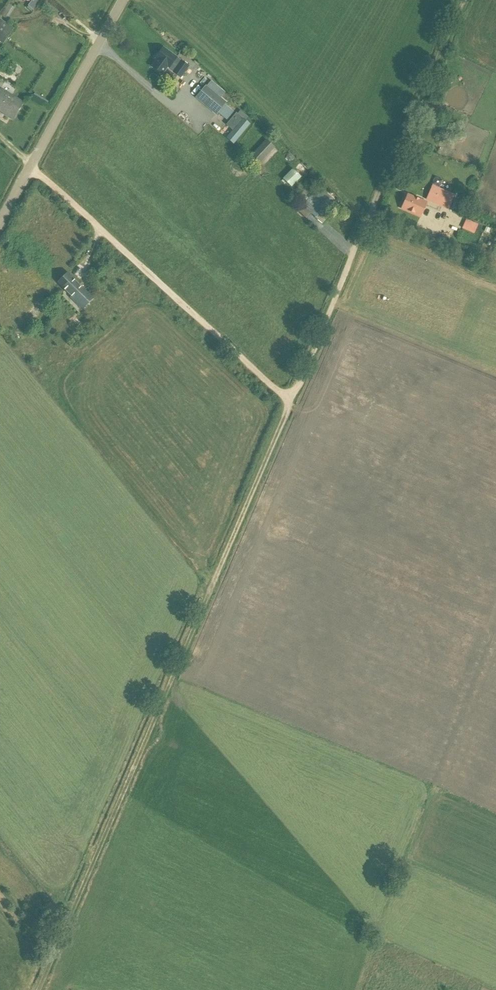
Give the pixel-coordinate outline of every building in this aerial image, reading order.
[(27,7),(33,12),(42,0),(32,0),(28,5),(29,6),(27,7)] [(0,19),(0,41),(3,44),(14,28),(0,19)] [(158,59),(150,69),(160,77),(168,67),(169,68),(169,67),(175,72),(174,73),(181,78),(189,66),(183,61),(182,62),(176,58),(163,48),(156,58),(158,59)] [(128,49),(125,53),(135,60),(139,56),(128,49)] [(182,81),(194,93),(211,76),(199,64),(182,81)] [(226,103),(206,86),(196,98),(217,114),(226,103)] [(24,103),(1,89),(0,90),(0,112),(13,120),(24,103)] [(254,155),(262,163),(276,148),(268,141),(254,155)] [(293,169),(283,179),(292,187),(293,186),(301,177),(294,170),(293,169)] [(430,200),(449,208),(455,194),(440,188),(437,193),(433,192),(430,200)] [(304,200),(301,204),(312,213),(315,216),(318,213),(320,215),(322,213),(333,200),(327,194),(325,196),(321,193),(318,198),(315,196),(308,204),(304,200)] [(404,208),(422,215),(428,202),(410,194),(404,208)] [(57,283),(60,286),(82,307),(92,297),(71,275),(67,272),(57,283)] [(28,311),(37,317),(45,303),(37,298),(28,311)] [(74,314),(82,322),(87,317),(79,309),(74,314)] [(230,372),(234,367),(221,355),(217,360),(230,372)] [(275,411),(276,405),(259,401),(258,408),(275,411)]
